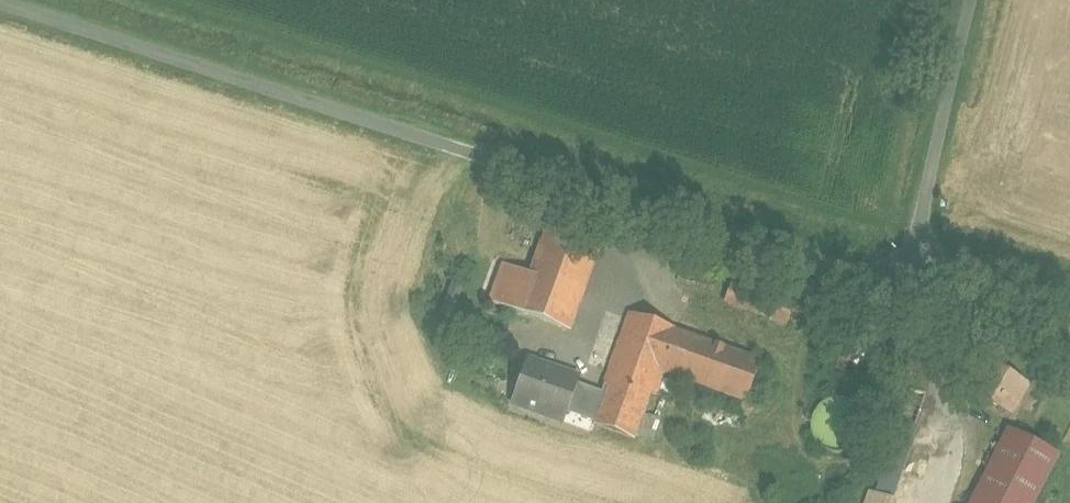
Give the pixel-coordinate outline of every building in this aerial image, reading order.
[(488,299),(573,329),(603,242),(548,223),(531,273),(500,262),(488,299)] [(682,264),(678,279),(714,290),(718,275),(682,264)] [(733,281),(725,301),(785,326),(793,306),(733,281)] [(763,355),(630,311),(605,388),(597,411),(593,424),(642,439),(663,374),(748,402),(763,355)] [(835,343),(827,366),(855,376),(863,354),(835,343)] [(573,403),(581,380),(583,375),(527,357),(511,406),(566,424),(573,403)] [(995,404),(1016,416),(1035,382),(1014,370),(995,404)] [(573,403),(597,411),(605,388),(581,380),(573,403)] [(1063,453),(1010,426),(970,502),(1037,502),(1063,453)] [(903,472),(894,469),(883,465),(870,502),(892,502),(903,472)]
